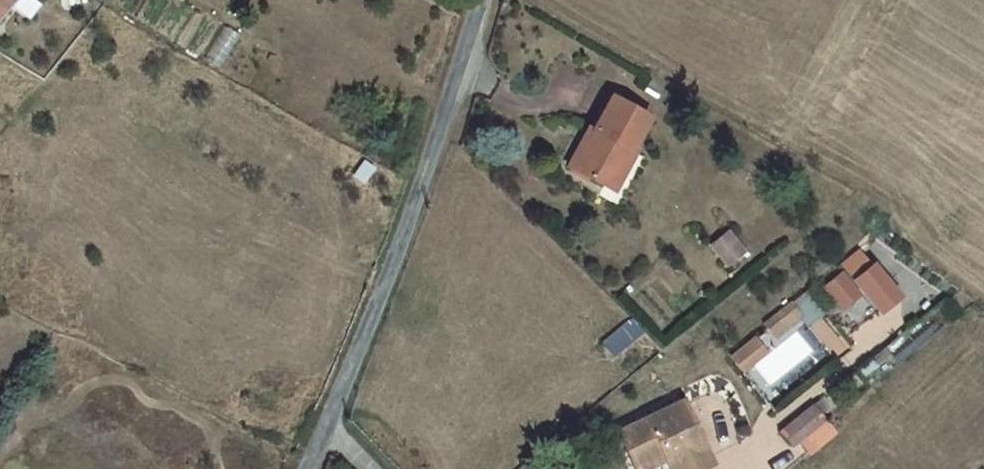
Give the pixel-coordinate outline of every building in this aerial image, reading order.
[(643,115),(605,96),(590,128),(581,124),(564,164),(600,180),(614,141),(627,147),(643,115)] [(632,148),(627,147),(614,141),(600,180),(613,186),(632,148)] [(743,241),(728,224),(713,236),(731,255),(743,241)] [(844,263),(857,280),(856,281),(883,314),(904,297),(878,264),(873,268),(860,251),(844,263)] [(844,272),(826,286),(845,310),(863,295),(844,272)] [(767,324),(776,335),(800,317),(791,305),(767,324)] [(735,354),(745,366),(765,350),(756,338),(735,354)] [(617,429),(638,468),(654,468),(667,462),(671,468),(696,468),(711,461),(677,397),(617,429)] [(826,420),(814,406),(781,432),(792,446),(826,420)]
